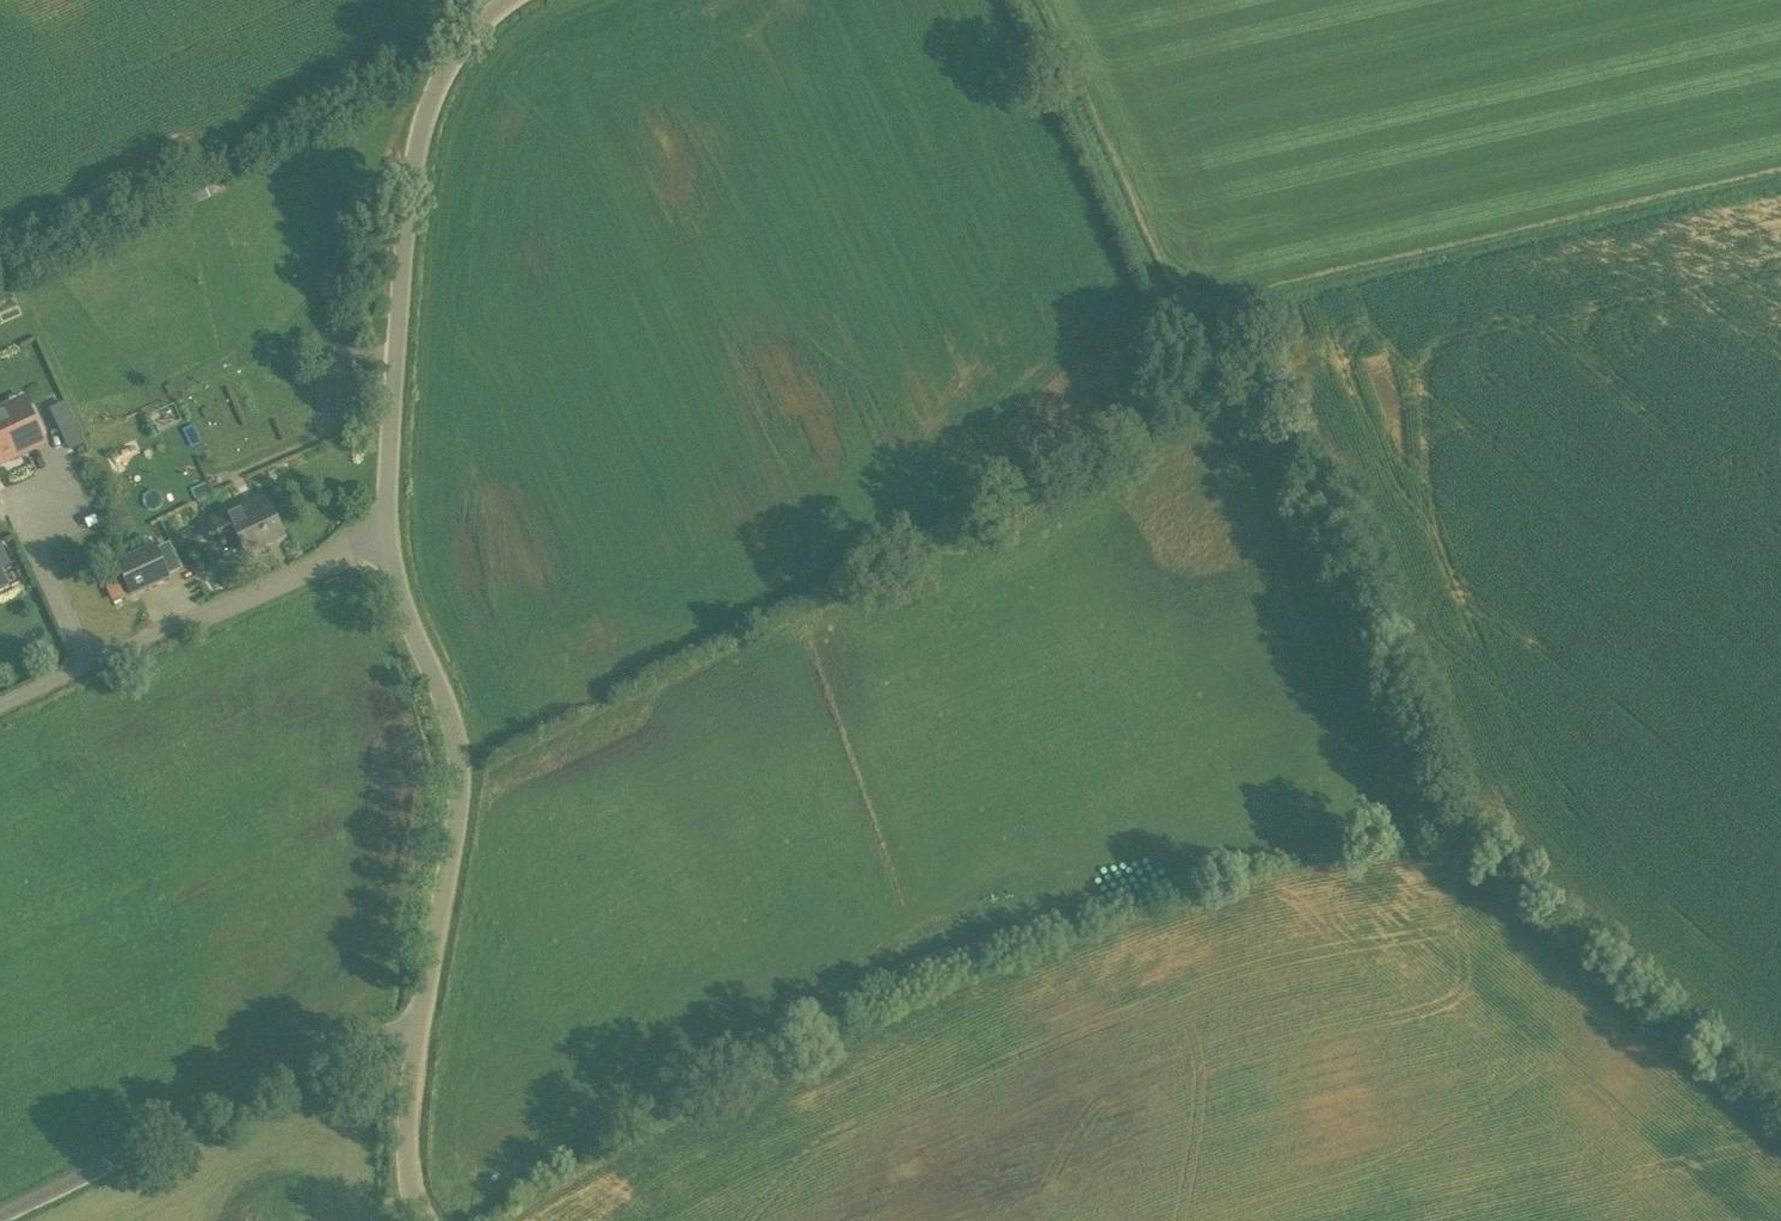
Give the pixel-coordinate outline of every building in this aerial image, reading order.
[(327,276),(325,297),(339,298),(341,277),(327,276)] [(40,443),(22,404),(0,415),(0,462),(40,443)] [(238,539),(245,554),(283,538),(264,494),(212,517),(224,545),(238,539)] [(11,565),(0,541),(0,570),(11,565)] [(115,563),(132,598),(171,580),(154,544),(115,563)]
